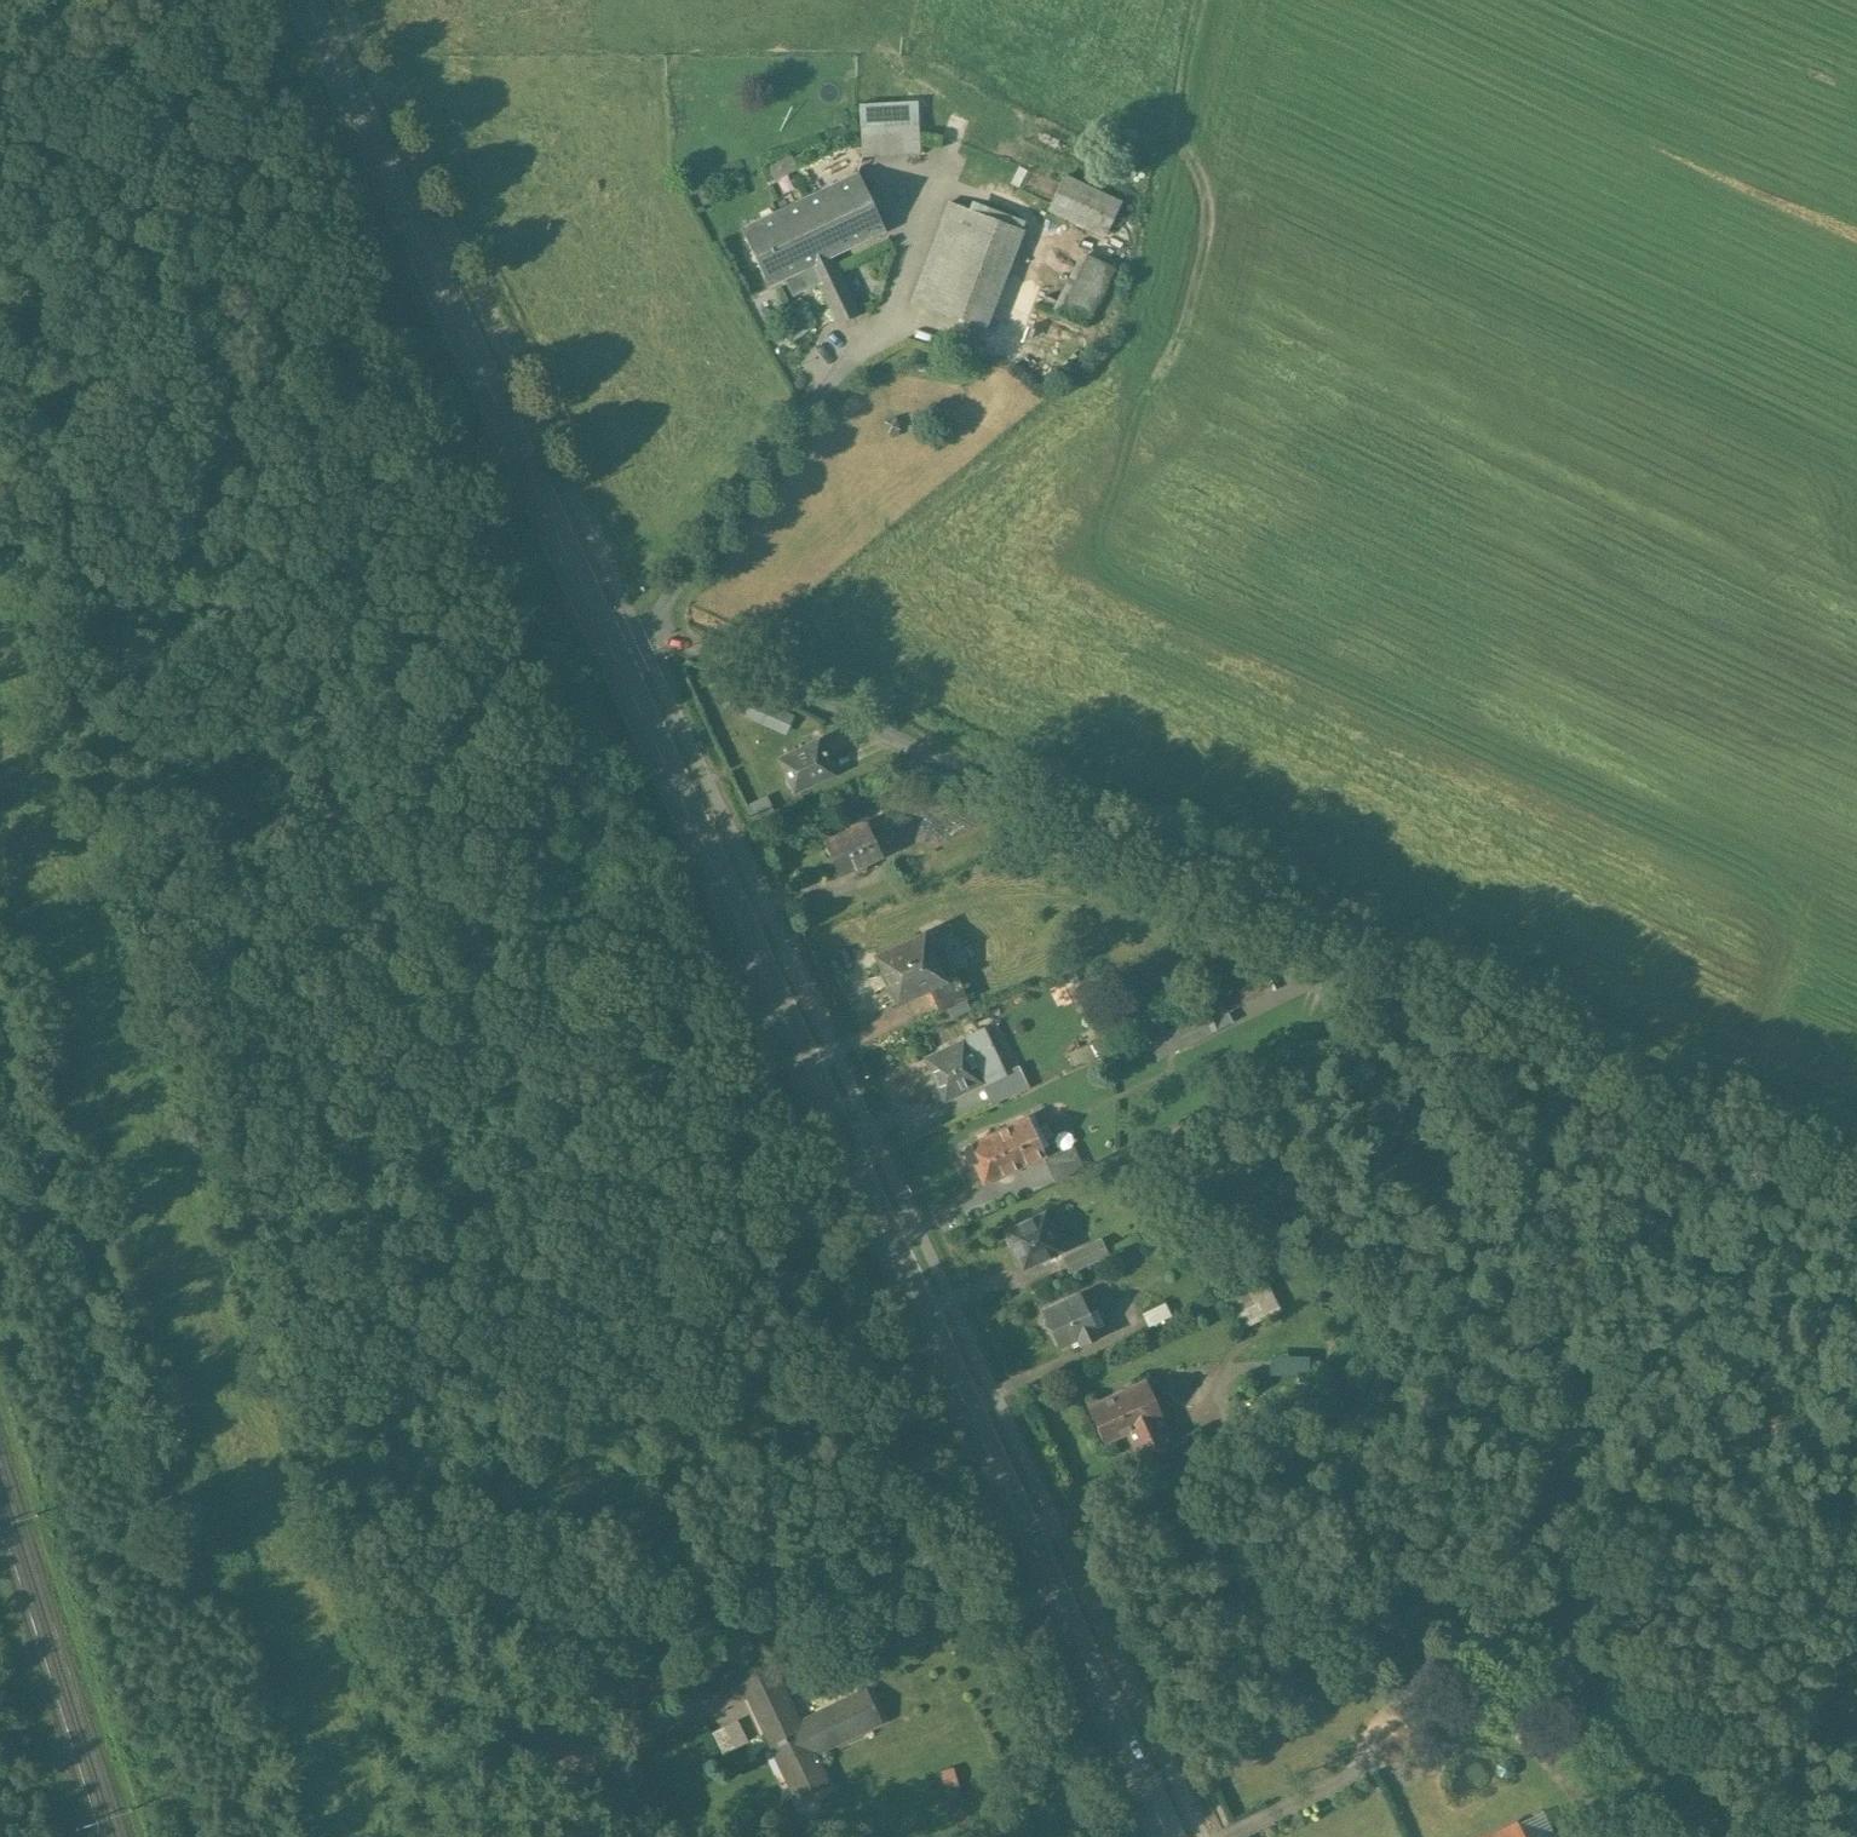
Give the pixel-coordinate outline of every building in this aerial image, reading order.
[(919,125),(863,127),(864,154),(920,152),(919,125)] [(831,253),(887,226),(858,165),(738,222),(768,284),(810,264),(838,323),(860,312),(831,253)] [(1059,174),(1045,203),(1103,231),(1117,202),(1059,174)] [(992,224),(996,214),(943,191),(903,300),(948,330),(992,224)] [(1016,235),(992,224),(948,330),(979,336),(1016,235)] [(1120,276),(1088,260),(1063,307),(1095,324),(1120,276)] [(753,693),(744,714),(787,733),(797,712),(753,693)] [(781,757),(798,797),(846,777),(830,737),(781,757)] [(865,823),(824,841),(840,875),(881,857),(865,823)] [(922,934),(877,956),(884,971),(880,973),(893,1004),(926,988),(944,980),(944,979),(922,934)] [(944,980),(926,988),(932,1002),(954,992),(947,978),(944,979),(944,980)] [(982,1032),(925,1058),(944,1100),(1001,1073),(982,1032)] [(1002,1081),(979,1092),(984,1104),(1007,1093),(1002,1081)] [(971,1162),(974,1162),(984,1183),(1008,1172),(1025,1164),(1012,1137),(1019,1134),(1014,1124),(967,1146),(965,1148),(964,1151),(964,1155),(966,1158),(968,1160),(971,1162)] [(1075,1144),(1046,1156),(1056,1181),(1085,1168),(1075,1144)] [(1043,1214),(1006,1231),(1008,1236),(1005,1238),(1009,1247),(1013,1246),(1022,1267),(1060,1250),(1043,1214)] [(1096,1234),(1061,1252),(1072,1274),(1108,1256),(1096,1234)] [(1264,1277),(1224,1297),(1239,1330),(1280,1310),(1264,1277)] [(1079,1295),(1043,1311),(1045,1316),(1044,1318),(1043,1320),(1043,1323),(1044,1325),(1046,1327),(1048,1328),(1051,1328),(1059,1346),(1077,1338),(1080,1344),(1098,1336),(1079,1295)] [(1126,1389),(1088,1407),(1104,1442),(1128,1430),(1143,1463),(1174,1449),(1158,1415),(1142,1422),(1136,1410),(1150,1404),(1141,1384),(1127,1391),(1126,1389)] [(1264,1399),(1237,1411),(1249,1436),(1275,1425),(1264,1399)] [(801,1735),(773,1680),(742,1694),(788,1792),(822,1779),(815,1766),(899,1733),(884,1701),(801,1735)] [(713,1729),(723,1750),(748,1739),(739,1718),(713,1729)] [(1489,1836),(1519,1836),(1514,1825),(1489,1836)]
